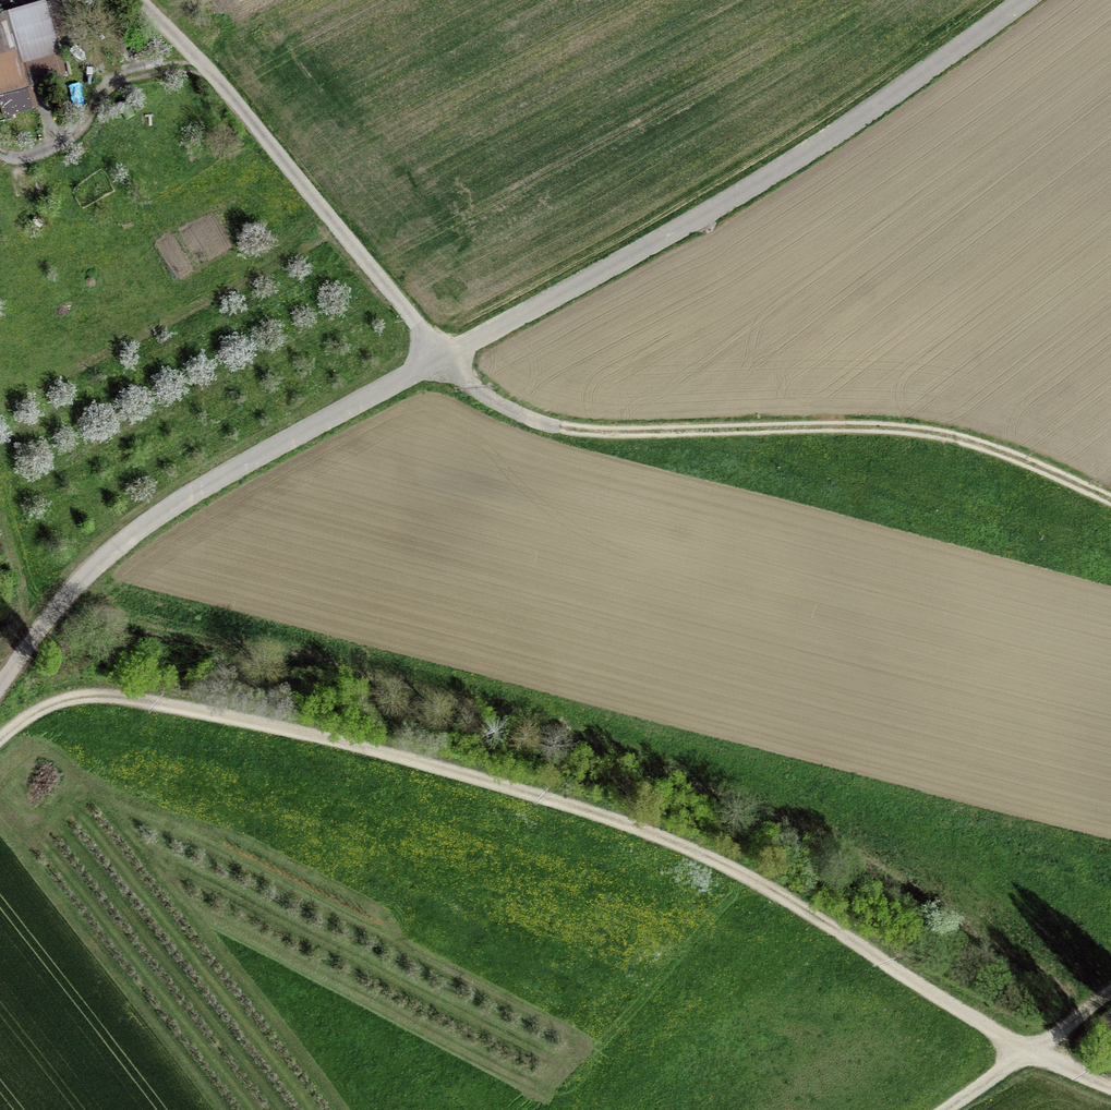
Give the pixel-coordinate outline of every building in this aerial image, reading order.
[(0,19),(0,90),(28,82),(22,61),(59,51),(46,5),(0,19)]
